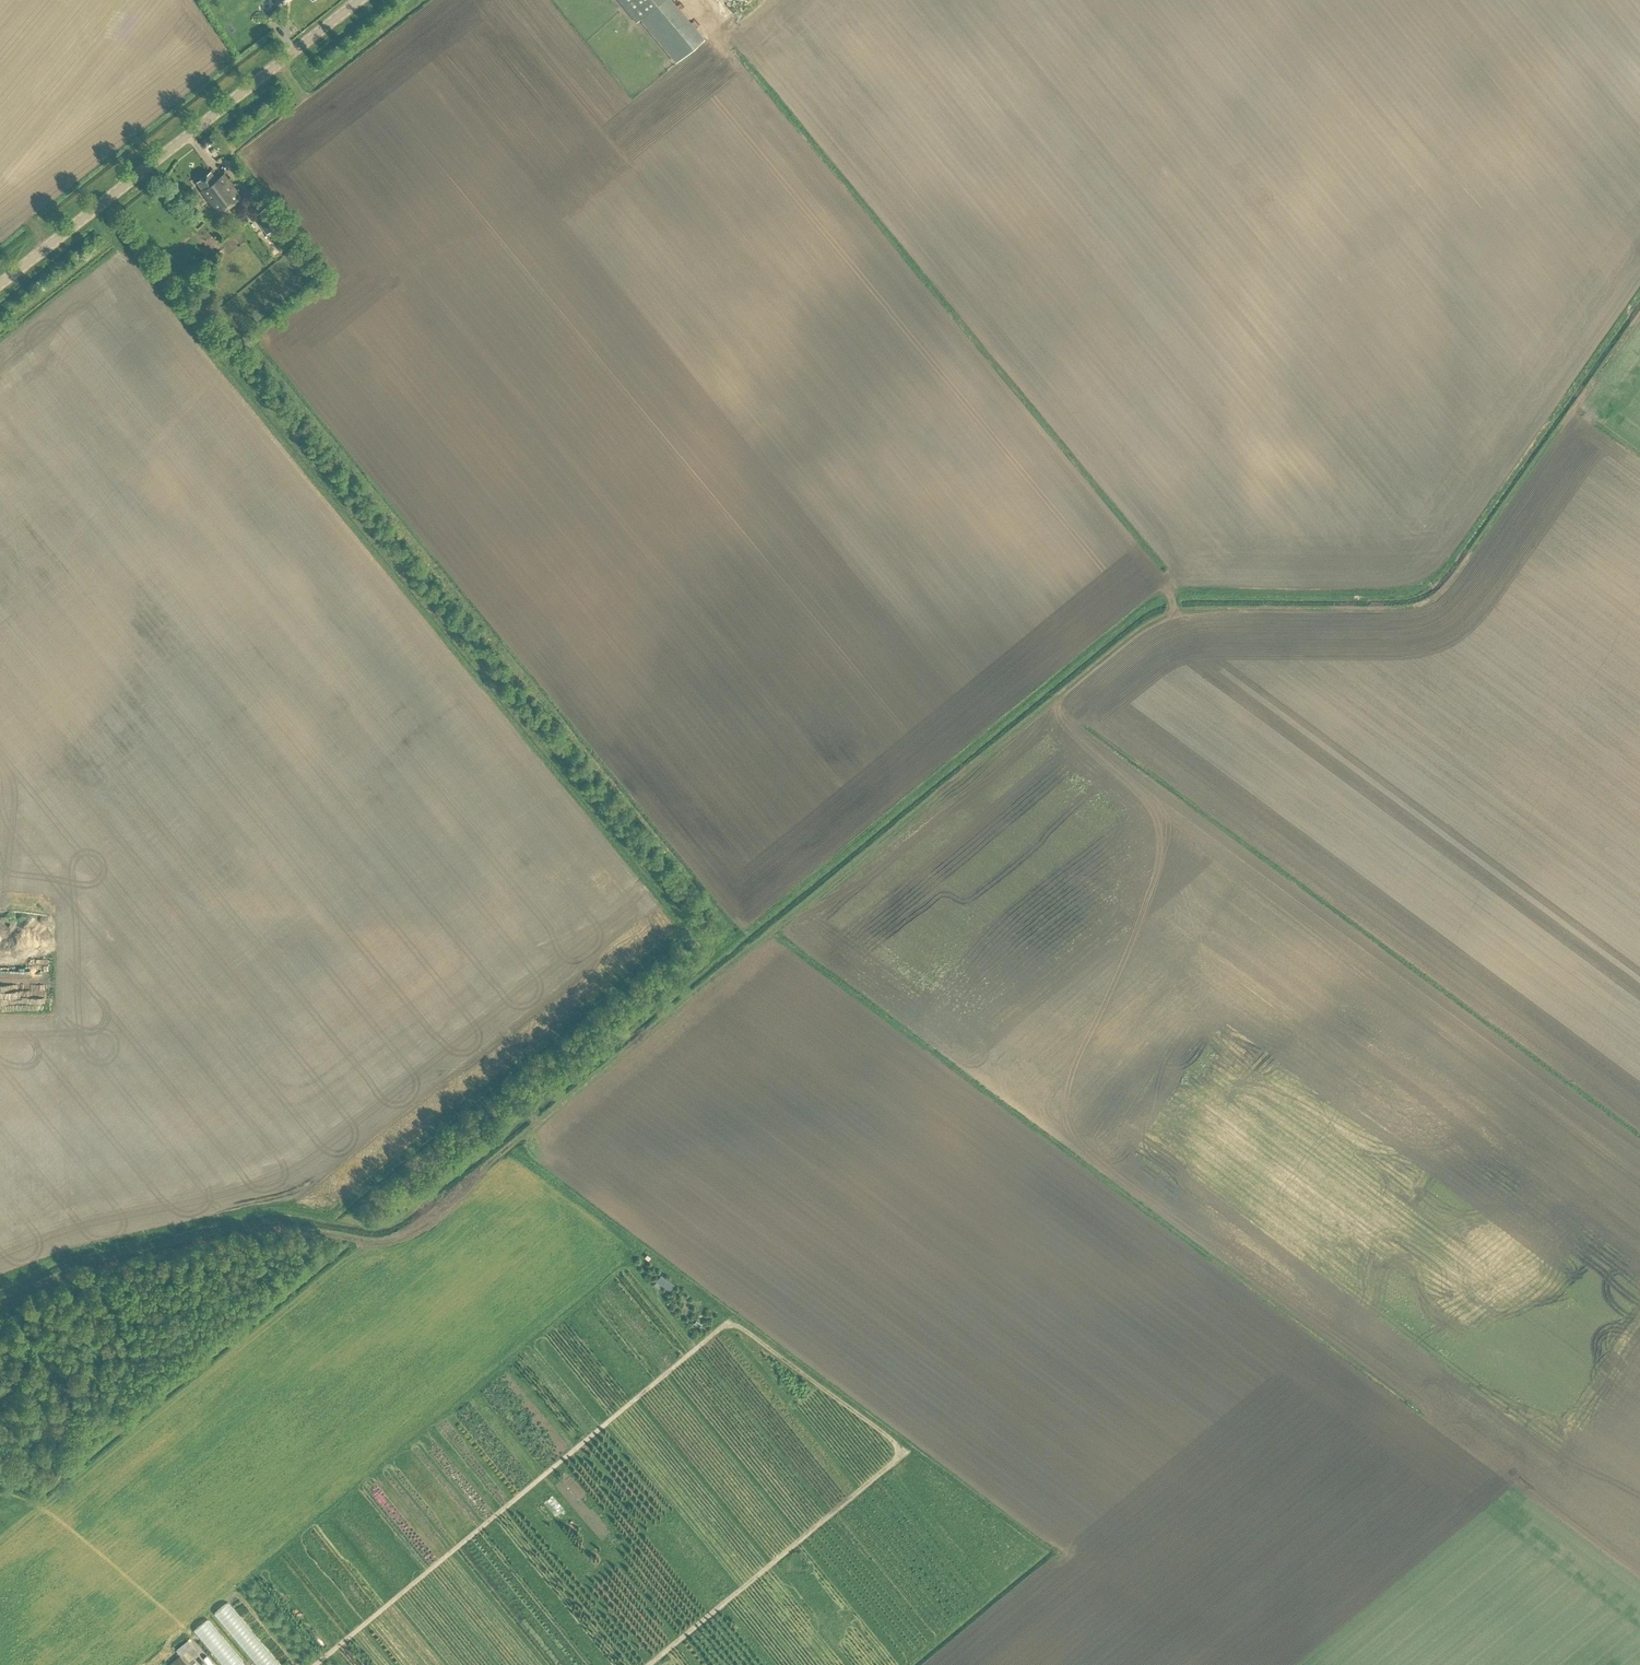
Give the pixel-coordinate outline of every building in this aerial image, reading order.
[(274,1),(280,8),(290,0),(275,0),(274,1)] [(637,21),(639,19),(676,62),(705,38),(673,0),(619,0),(637,21)] [(205,188),(203,189),(221,211),(242,194),(224,172),(218,177),(212,169),(199,180),(205,188)] [(253,216),(267,233),(279,224),(265,207),(253,216)] [(661,1274),(656,1281),(669,1291),(674,1284),(661,1274)] [(188,1639),(176,1648),(181,1654),(192,1645),(188,1639)] [(168,1664),(188,1664),(180,1655),(168,1664)]
